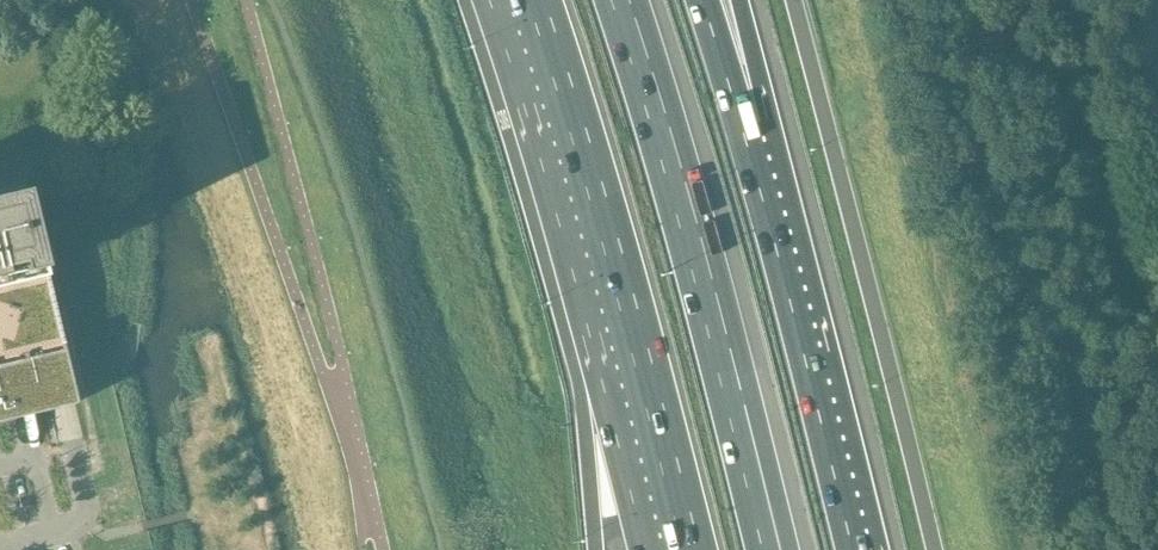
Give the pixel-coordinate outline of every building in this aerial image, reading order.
[(26,189),(25,184),(0,190),(0,421),(78,402),(26,189)]
